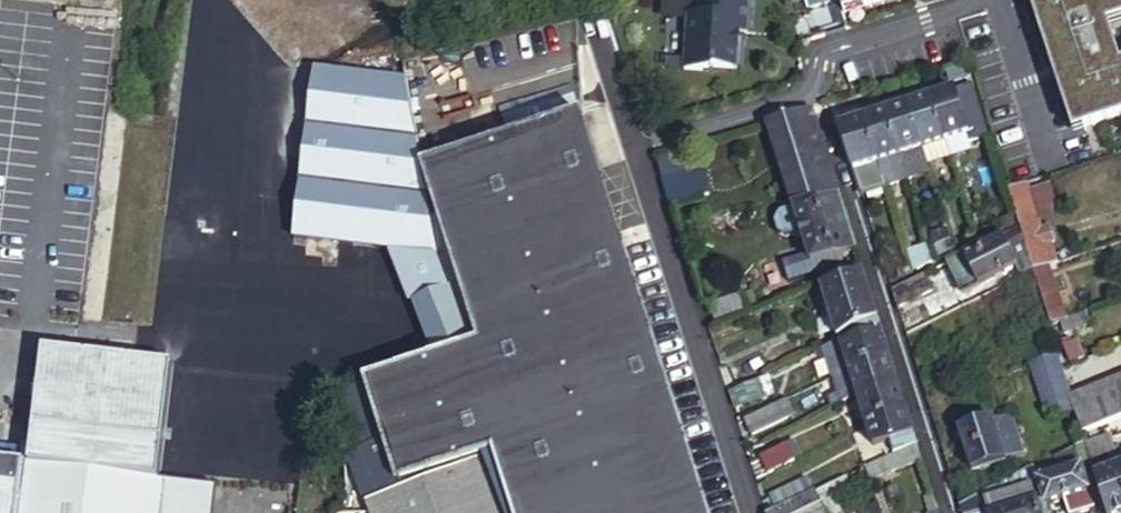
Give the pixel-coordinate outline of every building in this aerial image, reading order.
[(688,69),(712,72),(717,68),(740,70),(744,33),(752,34),(756,2),(741,0),(700,0),(698,15),(694,15),(688,69)] [(842,2),(842,0),(809,0),(812,11),(842,2)] [(845,10),(866,3),(869,11),(905,0),(842,0),(842,2),(845,10)] [(1036,9),(1046,5),(1045,0),(1033,0),(1036,9)] [(1112,26),(1110,19),(1120,15),(1120,0),(1045,0),(1046,5),(1036,9),(1077,134),(1120,120),(1120,53),(1112,26)] [(845,10),(847,18),(869,11),(866,3),(845,10)] [(1112,26),(1120,23),(1120,15),(1110,19),(1112,26)] [(970,78),(967,67),(950,72),(953,84),(970,78)] [(314,78),(310,74),(308,100),(307,104),(303,125),(303,127),(310,128),(304,178),(305,210),(299,237),(305,238),(404,250),(439,358),(465,349),(475,346),(433,220),(424,169),(409,89),(314,78)] [(918,81),(906,85),(909,94),(921,90),(918,81)] [(975,87),(936,99),(949,144),(972,137),(974,142),(990,136),(975,87)] [(949,144),(936,99),(913,106),(926,150),(949,144)] [(863,109),(866,121),(888,113),(885,103),(863,109)] [(913,106),(888,113),(910,184),(935,177),(933,172),(926,150),(913,106)] [(849,126),(866,121),(863,109),(838,117),(840,124),(847,121),(849,126)] [(888,113),(866,121),(889,191),(910,184),(888,113)] [(770,129),(787,183),(831,169),(814,115),(770,129)] [(515,512),(710,512),(598,164),(583,117),(424,169),(433,220),(475,346),(370,381),(371,384),(406,493),(496,461),(515,512)] [(847,121),(840,124),(863,199),(889,191),(866,121),(849,126),(847,121)] [(949,144),(955,165),(977,159),(974,142),(972,137),(949,144)] [(933,172),(955,165),(949,144),(926,150),(933,172)] [(787,183),(794,207),(838,193),(831,169),(787,183)] [(691,175),(663,184),(670,205),(698,197),(691,175)] [(1028,185),(1010,190),(1022,230),(1040,224),(1028,185)] [(838,193),(794,207),(778,212),(774,222),(778,233),(786,238),(802,233),(812,265),(857,252),(838,193)] [(1040,224),(1022,230),(1037,275),(1054,269),(1059,267),(1053,247),(1054,246),(1050,232),(1043,235),(1040,224)] [(946,256),(957,251),(951,229),(934,234),(939,253),(945,251),(946,256)] [(1037,275),(1022,230),(947,266),(962,299),(1019,271),(1023,281),(1037,275)] [(913,251),(919,270),(935,262),(929,245),(913,251)] [(1054,269),(1037,275),(1054,327),(1069,320),(1054,269)] [(925,276),(893,292),(899,309),(933,292),(925,276)] [(880,323),(866,278),(827,291),(841,336),(880,323)] [(1069,320),(1054,327),(1056,342),(1093,324),(1087,312),(1069,320)] [(880,323),(825,350),(835,379),(852,371),(891,359),(880,323)] [(1065,347),(1057,350),(1061,361),(1063,369),(1082,364),(1076,344),(1072,345),(1071,340),(1063,342),(1065,347)] [(899,383),(891,359),(852,371),(835,379),(840,395),(831,400),(836,411),(855,400),(860,398),(859,395),(899,383)] [(1073,401),(1063,369),(1061,361),(1024,372),(1041,427),(1077,415),(1073,401)] [(762,380),(731,396),(737,415),(768,400),(762,380)] [(1082,432),(1120,417),(1120,394),(1120,391),(1120,381),(1073,401),(1077,415),(1082,432)] [(496,461),(406,493),(371,384),(342,394),(347,443),(373,512),(515,512),(496,461)] [(909,414),(901,390),(861,402),(869,427),(909,414)] [(782,405),(746,423),(754,439),(789,422),(782,405)] [(909,414),(869,427),(875,448),(890,443),(895,458),(913,449),(909,437),(916,436),(909,414)] [(1026,458),(1013,417),(963,432),(976,474),(1026,458)] [(1087,448),(1101,491),(1107,512),(1120,512),(1120,475),(1120,472),(1113,475),(1110,469),(1118,466),(1120,464),(1120,454),(1115,437),(1087,448)] [(789,449),(797,465),(805,461),(797,445),(789,449)] [(1035,470),(1046,504),(1047,508),(1067,501),(1070,512),(1087,512),(1099,509),(1094,493),(1101,491),(1087,448),(1086,445),(1035,470)] [(895,458),(868,471),(873,487),(925,464),(919,446),(913,449),(895,458)] [(764,462),(773,478),(797,465),(789,449),(764,462)] [(1113,475),(1120,472),(1118,466),(1110,469),(1113,475)] [(962,506),(964,512),(1040,512),(1038,507),(1046,504),(1035,470),(962,506)] [(817,495),(825,512),(853,512),(860,510),(847,481),(817,495)] [(26,488),(0,485),(0,512),(22,512),(26,488)] [(779,512),(811,498),(804,485),(773,500),(779,512)] [(22,512),(159,512),(160,506),(26,488),(22,512)] [(817,495),(811,498),(779,512),(825,512),(817,495)] [(936,499),(927,502),(930,512),(940,512),(936,499)]
